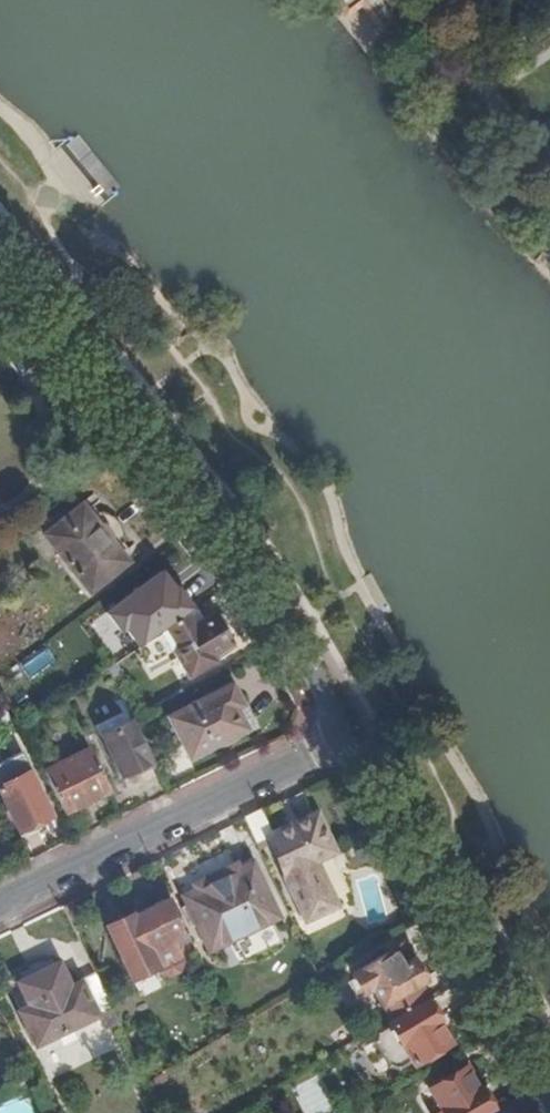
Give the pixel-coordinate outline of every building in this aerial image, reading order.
[(85,247),(74,232),(66,238),(77,252),(85,247)] [(44,539),(90,597),(127,566),(117,553),(122,546),(124,537),(123,530),(118,523),(111,519),(105,518),(98,519),(93,522),(81,509),(44,539)] [(196,630),(188,617),(166,633),(177,653),(173,657),(188,683),(216,667),(212,661),(234,648),(216,618),(196,630)] [(231,687),(224,691),(232,708),(240,704),(231,687)] [(232,708),(224,691),(167,720),(189,764),(253,730),(240,704),(232,708)] [(152,766),(132,725),(101,740),(118,775),(130,769),(133,775),(152,766)] [(44,777),(64,818),(110,795),(90,754),(44,777)] [(21,841),(40,832),(37,824),(34,818),(46,811),(37,791),(29,776),(31,775),(22,756),(0,767),(0,799),(21,841)] [(130,769),(118,775),(121,781),(133,775),(130,769)] [(39,790),(31,775),(29,776),(37,791),(39,790)] [(34,818),(37,824),(50,818),(46,811),(34,818)] [(245,823),(258,849),(270,843),(270,841),(272,840),(261,815),(245,823)] [(270,841),(270,843),(306,921),(335,909),(314,864),(333,856),(317,819),(272,840),(270,841)] [(280,920),(253,862),(197,889),(199,894),(186,900),(211,954),(280,920)] [(175,949),(190,941),(171,901),(109,932),(132,983),(157,971),(160,976),(171,979),(180,975),(182,966),(175,949)] [(402,947),(396,950),(405,966),(411,963),(402,947)] [(405,995),(413,1009),(459,982),(449,966),(422,982),(411,963),(405,966),(396,950),(352,976),(363,995),(370,990),(381,1008),(405,995)] [(82,1027),(112,1013),(95,978),(81,985),(81,986),(71,990),(60,967),(18,987),(29,1010),(19,1015),(36,1049),(51,1042),(82,1027)] [(427,1034),(437,1028),(441,1019),(435,1008),(430,1006),(428,1008),(426,1006),(377,1036),(375,1044),(390,1069),(400,1072),(412,1065),(414,1067),(439,1052),(427,1034)] [(91,1047),(82,1027),(51,1042),(60,1062),(91,1047)] [(448,1046),(437,1028),(427,1034),(439,1052),(448,1046)] [(490,1112),(489,1111),(492,1108),(492,1105),(486,1095),(482,1092),(479,1094),(478,1092),(476,1093),(464,1073),(430,1093),(441,1112),(489,1112),(490,1112)] [(525,1095),(495,1112),(536,1112),(525,1095)]
